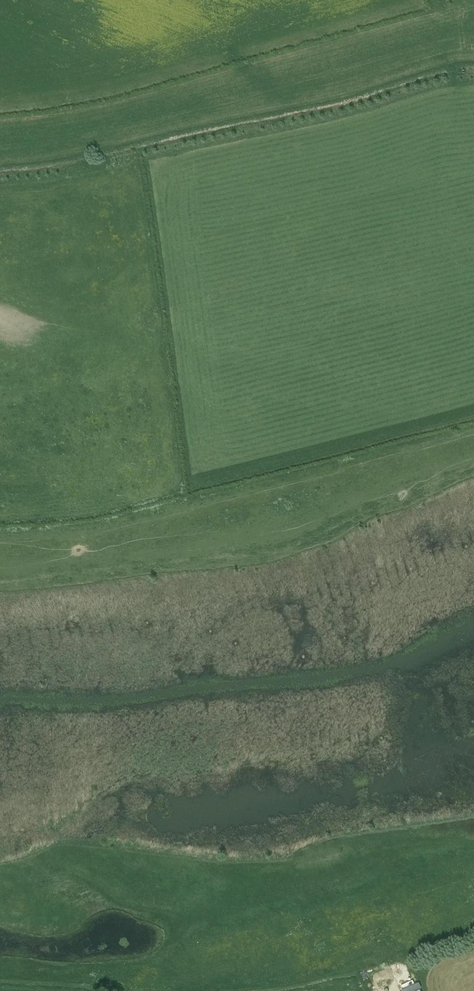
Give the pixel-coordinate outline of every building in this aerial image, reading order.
[(404,960),(390,967),(400,990),(402,990),(403,990),(418,990),(421,989),(415,976),(412,977),(404,960)]
